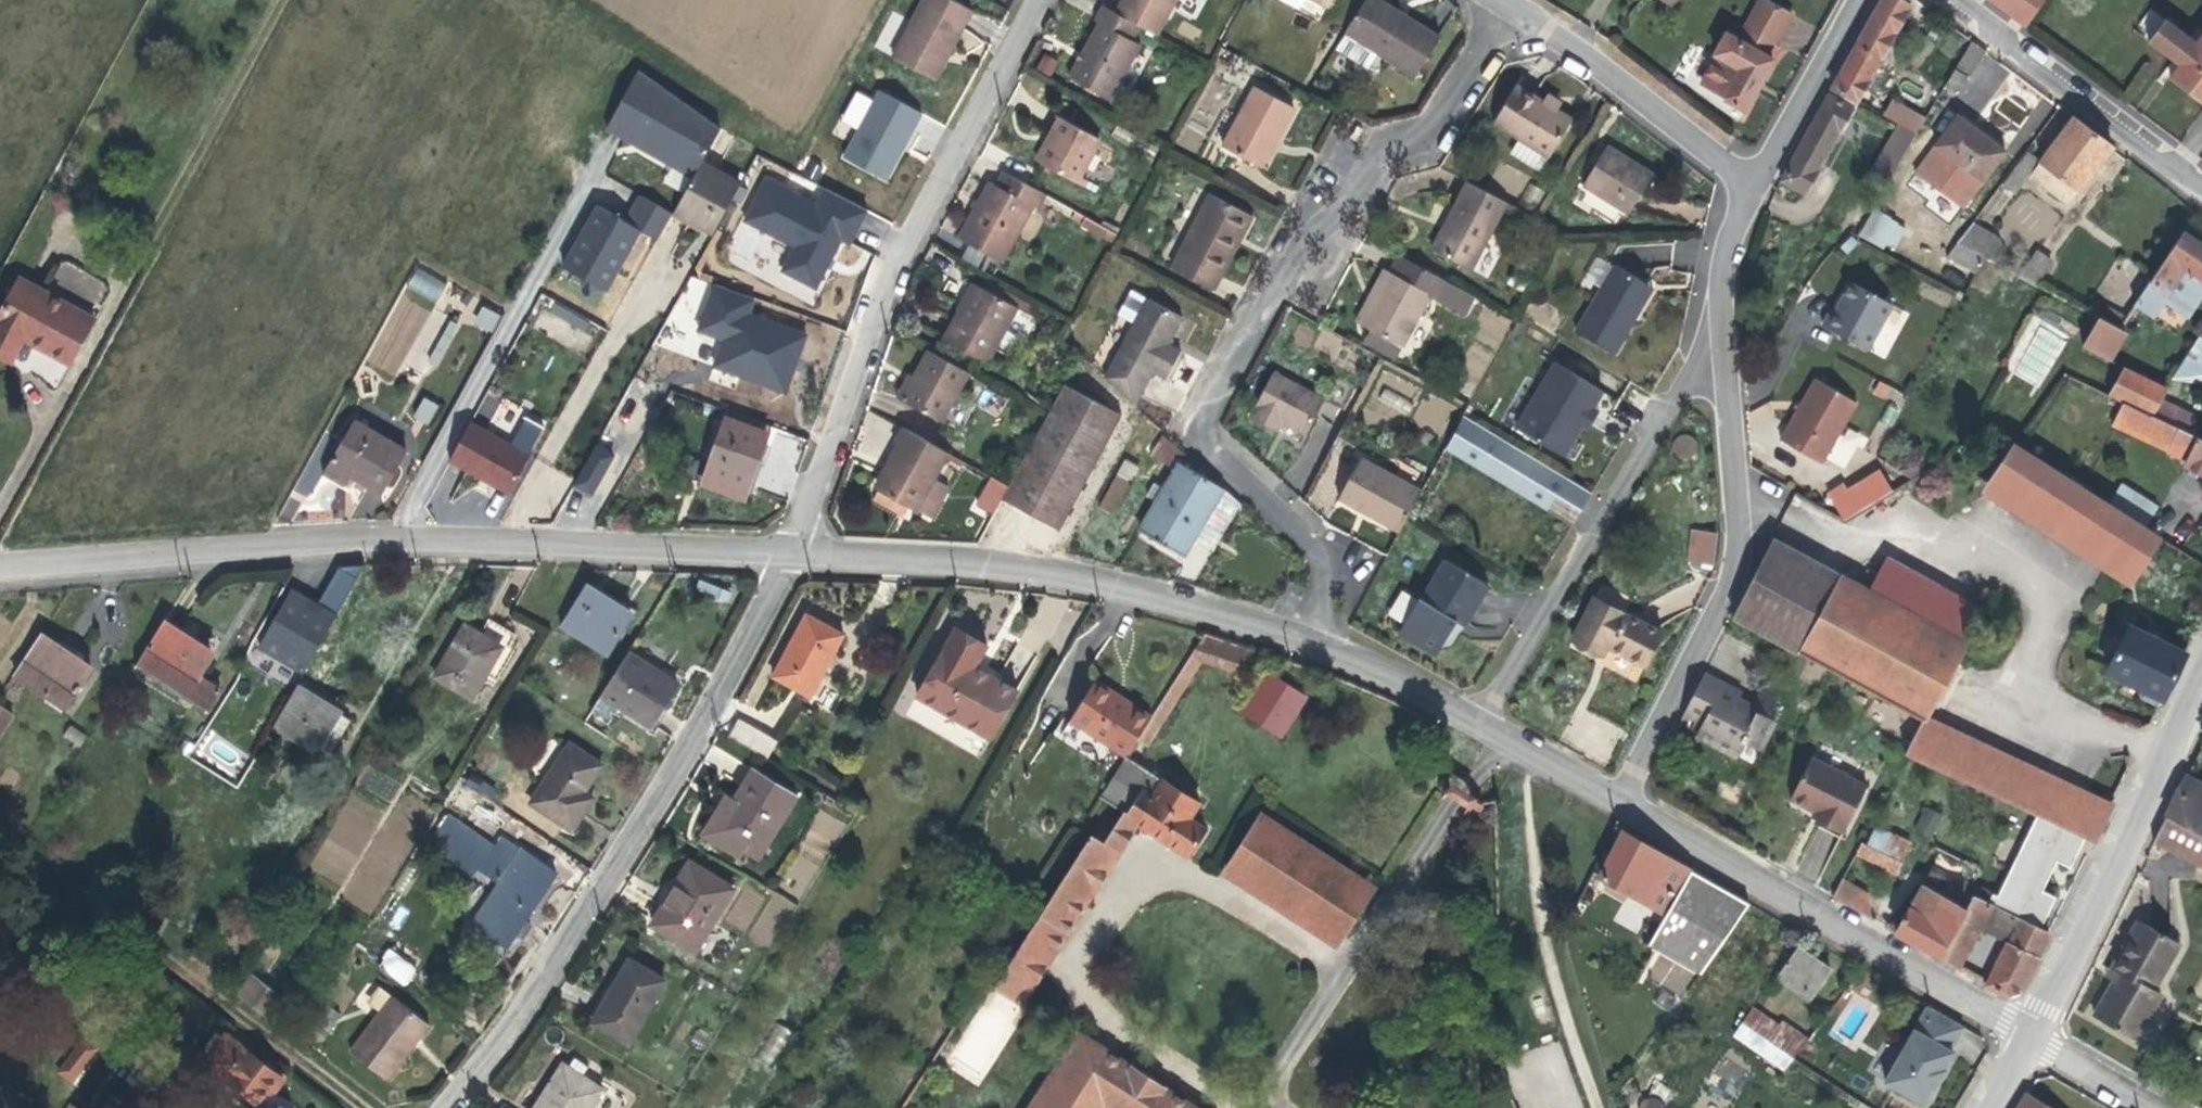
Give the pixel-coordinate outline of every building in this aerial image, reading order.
[(892,62),(936,86),(971,17),(941,0),(927,0),(892,62)] [(1109,13),(1133,26),(1149,34),(1167,0),(1116,0),(1109,13)] [(1337,31),(1328,45),(1358,64),(1367,50),(1408,77),(1434,37),(1400,15),(1395,21),(1360,0),(1356,0),(1337,31)] [(1395,21),(1400,15),(1376,0),(1360,0),(1395,21)] [(1824,86),(1848,100),(1902,7),(1890,0),(1874,0),(1824,86)] [(2046,0),(1984,0),(1983,2),(2025,30),(2046,0)] [(1090,22),(1061,76),(1103,98),(1132,44),(1125,39),(1133,26),(1109,13),(1092,4),(1085,19),(1090,22)] [(2143,8),(2127,31),(2141,42),(2157,19),(2143,8)] [(1703,69),(1688,97),(1710,109),(1709,111),(1731,123),(1765,62),(1762,59),(1779,29),(1747,10),(1728,44),(1718,38),(1702,68),(1703,69)] [(2157,19),(2141,42),(2150,48),(2166,24),(2158,18),(2157,19)] [(2166,24),(2150,48),(2165,59),(2168,55),(2183,36),(2166,24)] [(2164,74),(2201,104),(2201,31),(2199,29),(2189,41),(2175,60),(2164,74)] [(2183,36),(2168,55),(2175,60),(2189,41),(2183,36)] [(1716,37),(1699,67),(1702,68),(1718,38),(1716,37)] [(1966,41),(1940,84),(1952,91),(1959,78),(1961,80),(1979,51),(1966,41)] [(1034,69),(1051,76),(1058,59),(1041,52),(1034,69)] [(1244,81),(1211,141),(1249,162),(1264,136),(1268,139),(1287,105),(1244,81)] [(1508,85),(1483,122),(1509,140),(1500,154),(1529,173),(1563,122),(1508,85)] [(1824,86),(1796,135),(1819,149),(1848,100),(1824,86)] [(839,159),(888,183),(922,112),(875,90),(872,97),(855,89),(840,121),(855,128),(839,159)] [(1055,110),(1031,153),(1070,175),(1074,167),(1093,131),(1055,110)] [(1951,113),(1929,143),(1976,178),(1998,149),(1951,113)] [(2037,162),(2028,175),(2062,200),(2071,188),(2074,190),(2107,146),(2068,117),(2035,160),(2037,162)] [(1893,125),(1868,163),(1885,174),(1902,146),(1909,135),(1893,125)] [(1796,135),(1762,194),(1781,205),(1790,189),(1795,192),(1819,149),(1796,135)] [(1264,136),(1249,162),(1254,165),(1268,139),(1264,136)] [(1598,150),(1572,187),(1617,218),(1642,180),(1598,150)] [(763,161),(739,223),(790,243),(778,274),(825,292),(860,203),(808,183),(809,179),(763,161)] [(1868,163),(1860,174),(1879,185),(1885,174),(1868,163)] [(984,176),(955,232),(998,255),(1027,201),(1033,204),(1041,188),(999,166),(992,180),(984,176)] [(1074,167),(1070,175),(1078,179),(1082,172),(1074,167)] [(698,169),(668,222),(693,236),(697,230),(710,238),(736,190),(698,169)] [(1438,173),(1402,240),(1440,260),(1477,194),(1438,173)] [(1205,189),(1165,263),(1207,286),(1234,236),(1229,233),(1242,209),(1205,189)] [(1242,209),(1229,233),(1234,236),(1247,211),(1242,209)] [(1871,209),(1858,236),(1893,253),(1906,225),(1871,209)] [(2133,296),(2149,307),(2177,267),(2201,283),(2201,281),(2201,252),(2175,233),(2133,296)] [(1949,241),(1940,253),(1970,269),(1977,256),(1949,241)] [(2027,250),(2008,274),(2024,283),(2041,261),(2027,250)] [(1593,258),(1583,284),(1595,289),(1575,336),(1621,355),(1651,282),(1593,258)] [(1382,277),(1354,329),(1395,351),(1422,300),(1434,307),(1445,287),(1391,259),(1382,277)] [(418,267),(406,286),(434,304),(447,285),(418,267)] [(1375,273),(1347,325),(1354,329),(1382,277),(1375,273)] [(967,279),(939,334),(982,357),(1012,301),(967,279)] [(710,369),(787,392),(807,330),(751,313),(755,298),(707,283),(692,332),(719,340),(710,369)] [(1843,283),(1824,333),(1888,357),(1907,308),(1843,283)] [(0,329),(0,344),(22,355),(28,344),(74,368),(95,328),(22,288),(0,329)] [(1146,294),(1102,374),(1130,403),(1149,367),(1164,376),(1179,347),(1167,339),(1180,312),(1146,294)] [(400,295),(364,362),(394,378),(430,311),(400,295)] [(2133,296),(2111,329),(2115,332),(2126,340),(2149,307),(2133,296)] [(676,298),(615,407),(644,423),(665,384),(653,378),(668,349),(661,345),(685,303),(676,298)] [(491,334),(501,314),(483,306),(473,325),(491,334)] [(2089,317),(2074,344),(2101,359),(2115,332),(2111,329),(2089,317)] [(2039,322),(2014,375),(2042,388),(2066,334),(2039,322)] [(2165,374),(2201,380),(2201,342),(2191,335),(2165,374)] [(15,369),(22,355),(0,344),(0,361),(15,369)] [(911,373),(898,397),(937,419),(964,368),(925,347),(911,373)] [(1551,361),(1514,430),(1568,459),(1605,391),(1551,361)] [(2115,367),(2101,395),(2116,402),(2142,414),(2151,398),(2156,386),(2115,367)] [(905,370),(893,395),(898,397),(911,373),(905,370)] [(1264,372),(1241,417),(1268,432),(1274,421),(1296,434),(1314,399),(1264,372)] [(1006,482),(1000,494),(1056,525),(1120,410),(1062,379),(1045,411),(1006,482)] [(422,396),(412,418),(428,426),(439,404),(422,396)] [(2151,398),(2142,414),(2171,428),(2177,431),(2185,415),(2151,398)] [(2116,402),(2106,423),(2161,450),(2171,428),(2142,414),(2116,402)] [(447,462),(510,496),(546,427),(523,415),(509,441),(469,420),(447,462)] [(1594,488),(1461,419),(1443,454),(1576,522),(1594,488)] [(352,422),(329,462),(380,491),(401,451),(352,422)] [(1780,423),(1761,453),(1791,471),(1810,440),(1780,423)] [(735,424),(706,487),(739,501),(767,439),(735,424)] [(889,461),(870,497),(891,509),(897,498),(914,507),(916,504),(931,475),(944,449),(897,425),(890,439),(895,441),(885,458),(889,461)] [(2161,450),(2181,460),(2177,466),(2201,478),(2201,443),(2177,431),(2171,428),(2161,450)] [(1161,438),(1149,449),(1166,466),(1175,452),(1161,438)] [(890,439),(881,456),(885,458),(895,441),(890,439)] [(592,496),(614,453),(594,443),(573,487),(592,496)] [(2007,447),(1987,479),(2132,571),(2154,539),(2144,533),(2007,447)] [(1175,452),(1166,466),(1170,469),(1175,466),(1180,457),(1175,452)] [(1354,461),(1332,501),(1392,534),(1414,494),(1354,461)] [(1842,522),(1893,491),(1878,465),(1827,496),(1842,522)] [(1170,469),(1132,531),(1176,557),(1189,535),(1216,490),(1175,466),(1170,469)] [(931,475),(916,504),(931,512),(946,484),(931,475)] [(1987,479),(1976,496),(2120,588),(2132,571),(1987,479)] [(1104,485),(1088,515),(1101,523),(1117,492),(1104,485)] [(2122,485),(2117,494),(2153,512),(2158,504),(2122,485)] [(1216,490),(1189,535),(1210,548),(1236,506),(1226,497),(1216,490)] [(1714,568),(1718,533),(1691,529),(1686,565),(1714,568)] [(1767,541),(1727,617),(1826,672),(1915,721),(1917,718),(1957,647),(1862,594),(1767,541)] [(1439,559),(1420,599),(1400,590),(1388,616),(1403,623),(1397,637),(1447,660),(1484,581),(1439,559)] [(1882,559),(1862,594),(1957,647),(1976,611),(1882,559)] [(287,582),(255,635),(298,662),(329,608),(287,582)] [(580,583),(554,623),(606,656),(631,615),(580,583)] [(1583,597),(1561,639),(1588,653),(1592,644),(1610,654),(1628,620),(1583,597)] [(165,612),(134,657),(200,700),(211,682),(192,670),(206,649),(176,630),(181,622),(165,612)] [(798,613),(763,674),(800,695),(836,634),(798,613)] [(463,614),(433,662),(471,685),(480,669),(474,665),(494,633),(463,614)] [(1628,620),(1610,654),(1637,668),(1654,633),(1628,620)] [(2125,627),(2102,673),(2135,691),(2134,693),(2136,698),(2153,706),(2179,654),(2125,627)] [(36,631),(8,670),(36,691),(32,696),(51,711),(84,665),(36,631)] [(948,631),(911,699),(962,728),(989,680),(980,675),(976,681),(964,674),(979,648),(948,631)] [(1081,838),(985,987),(1011,1004),(1127,822),(1180,855),(1197,830),(1180,819),(1190,803),(1130,763),(1198,658),(1241,672),(1254,653),(1198,635),(1146,716),(1120,757),(1079,822),(1094,832),(1087,842),(1081,838)] [(1561,639),(1561,640),(1587,655),(1588,653),(1561,639)] [(623,653),(598,694),(646,723),(671,681),(623,653)] [(1699,673),(1678,715),(1697,725),(1692,735),(1744,762),(1750,748),(1754,740),(1768,748),(1780,727),(1766,718),(1772,708),(1752,696),(1745,708),(1738,703),(1739,701),(1733,698),(1736,693),(1699,673)] [(291,674),(271,709),(305,729),(326,694),(291,674)] [(1263,674),(1236,714),(1274,739),(1301,699),(1263,674)] [(989,680),(962,728),(986,740),(1012,693),(989,680)] [(1088,680),(1063,720),(1120,757),(1146,716),(1119,699),(1116,704),(1106,697),(1108,693),(1088,680)] [(1758,688),(1752,696),(1772,708),(1777,700),(1758,688)] [(271,709),(262,725),(296,744),(305,729),(271,709)] [(1678,715),(1673,725),(1692,735),(1697,725),(1678,715)] [(1915,721),(1900,755),(1902,757),(2043,821),(2061,784),(1917,718),(1915,721)] [(731,720),(722,733),(760,756),(768,742),(731,720)] [(1754,740),(1750,748),(1764,756),(1768,748),(1754,740)] [(566,748),(527,807),(569,833),(591,798),(582,792),(598,768),(566,748)] [(1805,758),(1784,799),(1810,811),(1808,816),(1836,831),(1860,785),(1805,758)] [(722,794),(700,830),(735,851),(737,848),(750,857),(789,793),(745,767),(726,797),(722,794)] [(2173,790),(2201,806),(2201,785),(2181,773),(2173,790)] [(2061,784),(2043,821),(2087,841),(2105,805),(2061,784)] [(2159,818),(2201,841),(2201,806),(2173,790),(2159,818)] [(716,791),(691,832),(731,857),(735,851),(700,830),(722,794),(716,791)] [(1914,831),(1932,838),(1941,813),(1922,807),(1914,831)] [(1255,813),(1213,877),(1329,951),(1371,888),(1255,813)] [(2145,847),(2190,872),(2201,850),(2201,841),(2159,818),(2145,847)] [(1617,833),(1594,880),(1642,905),(1667,862),(1617,833)] [(1856,842),(1850,855),(1888,876),(1894,865),(1856,842)] [(485,850),(470,869),(498,889),(471,929),(503,950),(545,888),(485,850)] [(2190,872),(2201,879),(2201,850),(2190,872)] [(684,859),(645,924),(686,950),(726,886),(684,859)] [(1667,862),(1642,905),(1665,918),(1649,947),(1697,974),(1746,906),(1667,862)] [(1889,924),(1885,930),(1935,958),(1951,929),(1970,896),(1955,888),(1924,871),(1893,927),(1889,924)] [(1960,879),(1955,888),(1970,896),(1984,903),(1988,893),(1960,879)] [(1835,881),(1827,897),(1866,919),(1862,895),(1835,881)] [(769,944),(798,910),(781,895),(752,929),(769,944)] [(1970,896),(1951,929),(1968,938),(1979,920),(1987,924),(1990,918),(1998,922),(2003,912),(1984,903),(1970,896)] [(1990,918),(1987,924),(2008,936),(2016,919),(2003,912),(1998,922),(1990,918)] [(2008,936),(2003,946),(2029,959),(2043,932),(2016,919),(2008,936)] [(2109,981),(2089,1016),(2127,1040),(2154,994),(2147,989),(2171,945),(2134,921),(2105,968),(2114,973),(2109,981)] [(1951,929),(1935,958),(1952,967),(1968,938),(1951,929)] [(2003,946),(1983,985),(2000,994),(2014,990),(2029,959),(2003,946)] [(406,986),(418,968),(389,948),(376,966),(406,986)] [(1798,953),(1779,984),(1810,1004),(1829,973),(1798,953)] [(1661,957),(1648,978),(1680,998),(1693,976),(1661,957)] [(622,961),(585,1024),(619,1044),(657,982),(622,961)] [(234,966),(222,986),(246,1003),(258,984),(234,966)] [(2105,968),(2101,976),(2109,981),(2114,973),(2105,968)] [(258,984),(246,1003),(256,1011),(268,991),(258,984)] [(392,995),(353,1047),(390,1077),(429,1023),(392,995)] [(1968,1028),(1925,1005),(1882,1087),(1923,1107),(1926,1107),(1968,1028)] [(1747,1008),(1735,1024),(1781,1058),(1798,1040),(1775,1022),(1772,1026),(1747,1008)] [(217,1026),(201,1046),(256,1088),(271,1068),(217,1026)] [(1025,1107),(1182,1107),(1071,1036),(1025,1107)] [(75,1085),(98,1049),(79,1037),(56,1074),(75,1085)] [(1730,1089),(1744,1074),(1727,1060),(1714,1075),(1730,1089)] [(529,1107),(583,1107),(594,1090),(554,1065),(529,1107)] [(2013,1107),(2041,1107),(2021,1095),(2013,1107)] [(1642,1098),(1641,1107),(1664,1107),(1665,1099),(1642,1098)]
